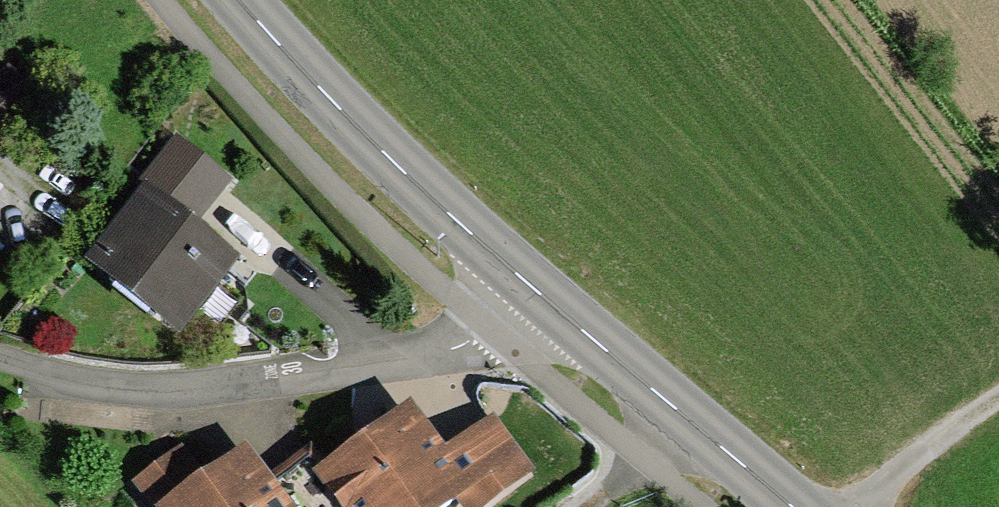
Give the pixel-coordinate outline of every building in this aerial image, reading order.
[(0,72),(0,143),(43,96),(7,64),(0,72)] [(90,262),(176,334),(236,263),(190,223),(223,183),(175,143),(144,181),(153,188),(90,262)] [(456,506),(457,506),(488,506),(535,472),(493,415),(447,449),(414,405),(326,470),(307,445),(267,475),(291,506),(454,506),(456,506)] [(146,506),(291,506),(267,475),(247,445),(208,475),(184,443),(128,484),(146,506)]
